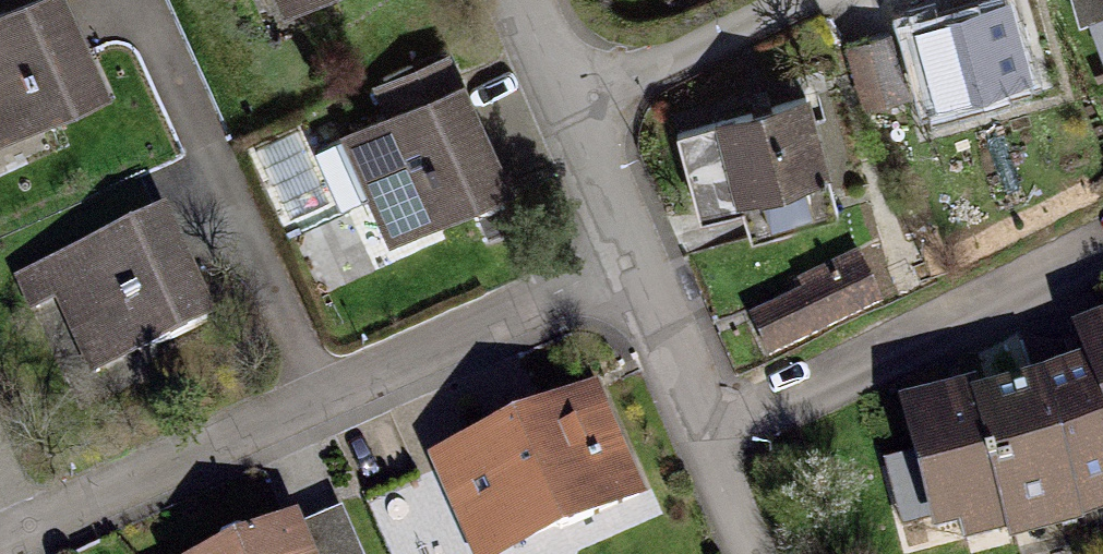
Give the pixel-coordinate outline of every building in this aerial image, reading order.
[(0,10),(0,143),(98,92),(50,0),(19,0),(0,10)] [(257,31),(318,0),(241,0),(257,31)] [(1062,29),(1102,19),(1102,0),(1055,0),(1062,29)] [(1010,4),(914,36),(942,124),(1035,93),(1010,4)] [(449,85),(313,153),(370,269),(507,201),(449,85)] [(795,104),(689,128),(710,219),(816,195),(795,104)] [(152,222),(17,284),(70,398),(204,335),(152,222)] [(747,310),(768,353),(883,299),(859,246),(796,275),(801,286),(747,310)] [(876,410),(916,548),(943,540),(947,553),(1018,553),(1102,529),(1102,322),(1048,338),(1061,381),(960,411),(953,387),(876,410)] [(407,464),(444,553),(561,553),(643,521),(590,390),(407,464)] [(224,553),(294,553),(284,529),(224,553)]
